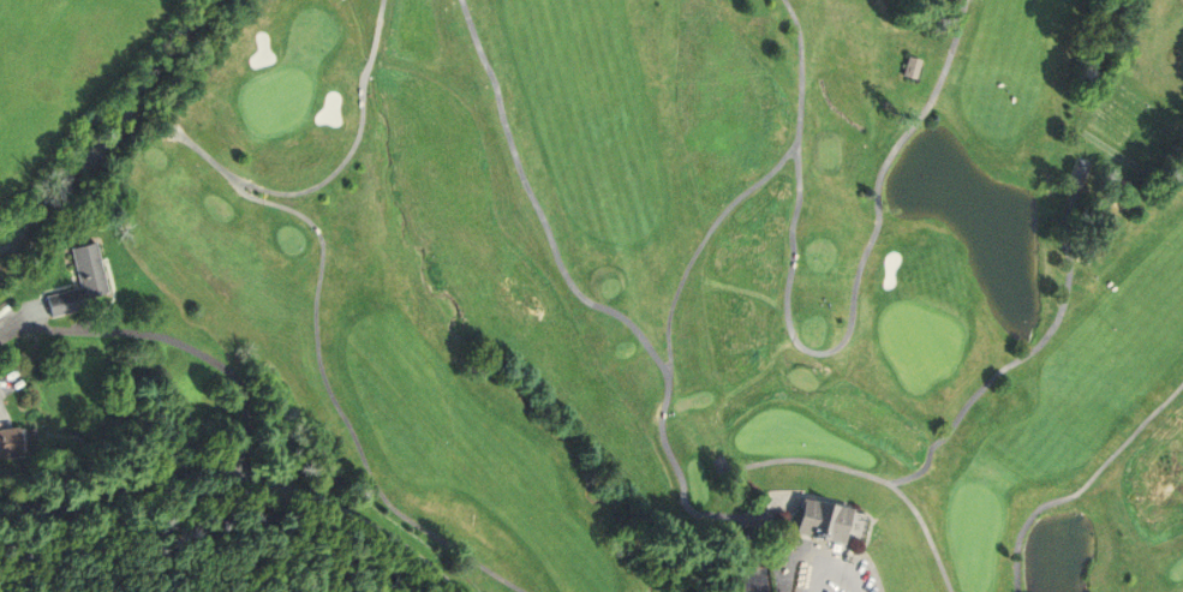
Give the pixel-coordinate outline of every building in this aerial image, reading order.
[(908,56),(903,76),(916,79),(921,60),(908,56)] [(47,296),(52,317),(88,309),(86,299),(109,293),(97,243),(71,248),(80,289),(47,296)] [(25,429),(0,429),(0,459),(25,459),(25,429)] [(843,543),(794,533),(801,500),(849,509),(843,543)] [(735,572),(738,591),(771,591),(766,566),(735,572)]
